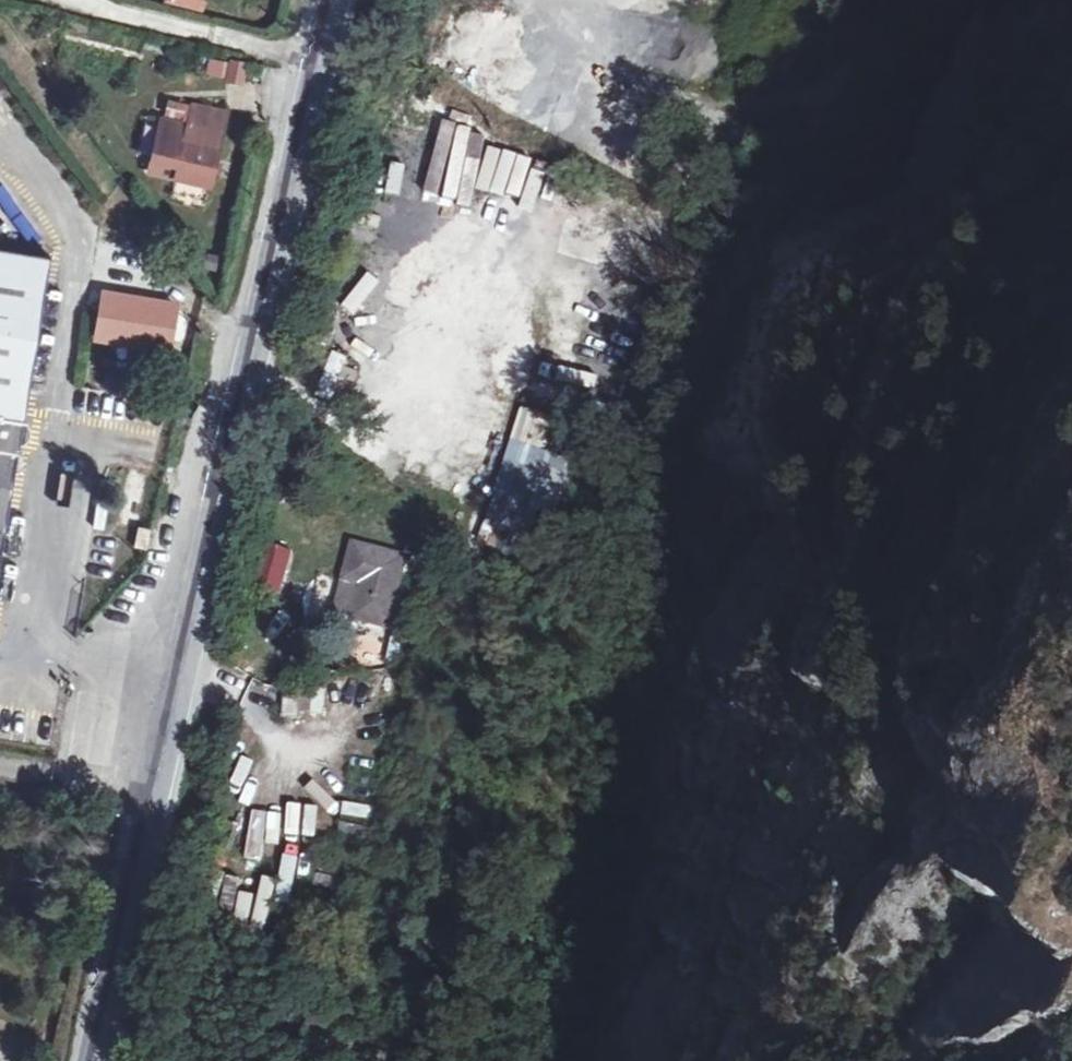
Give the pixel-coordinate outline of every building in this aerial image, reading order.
[(206,0),(164,0),(163,4),(204,11),(206,0)] [(207,58),(205,78),(243,82),(246,63),(207,58)] [(163,130),(155,169),(167,172),(163,187),(195,195),(212,122),(180,114),(175,133),(163,130)] [(142,166),(155,169),(163,130),(151,127),(142,166)] [(37,269),(0,263),(0,475),(4,451),(5,451),(7,451),(8,451),(10,451),(11,450),(12,450),(14,449),(15,448),(16,446),(16,445),(17,444),(17,442),(17,441),(17,439),(17,438),(17,436),(16,435),(15,434),(14,432),(12,431),(11,431),(10,430),(8,430),(37,269)] [(94,290),(83,334),(150,351),(162,307),(94,290)] [(510,451),(543,458),(551,416),(518,410),(510,451)] [(261,546),(254,590),(283,595),(291,551),(261,546)] [(334,589),(327,622),(366,629),(378,564),(326,554),(318,585),(334,589)] [(296,718),(295,690),(282,691),(283,718),(296,718)]
